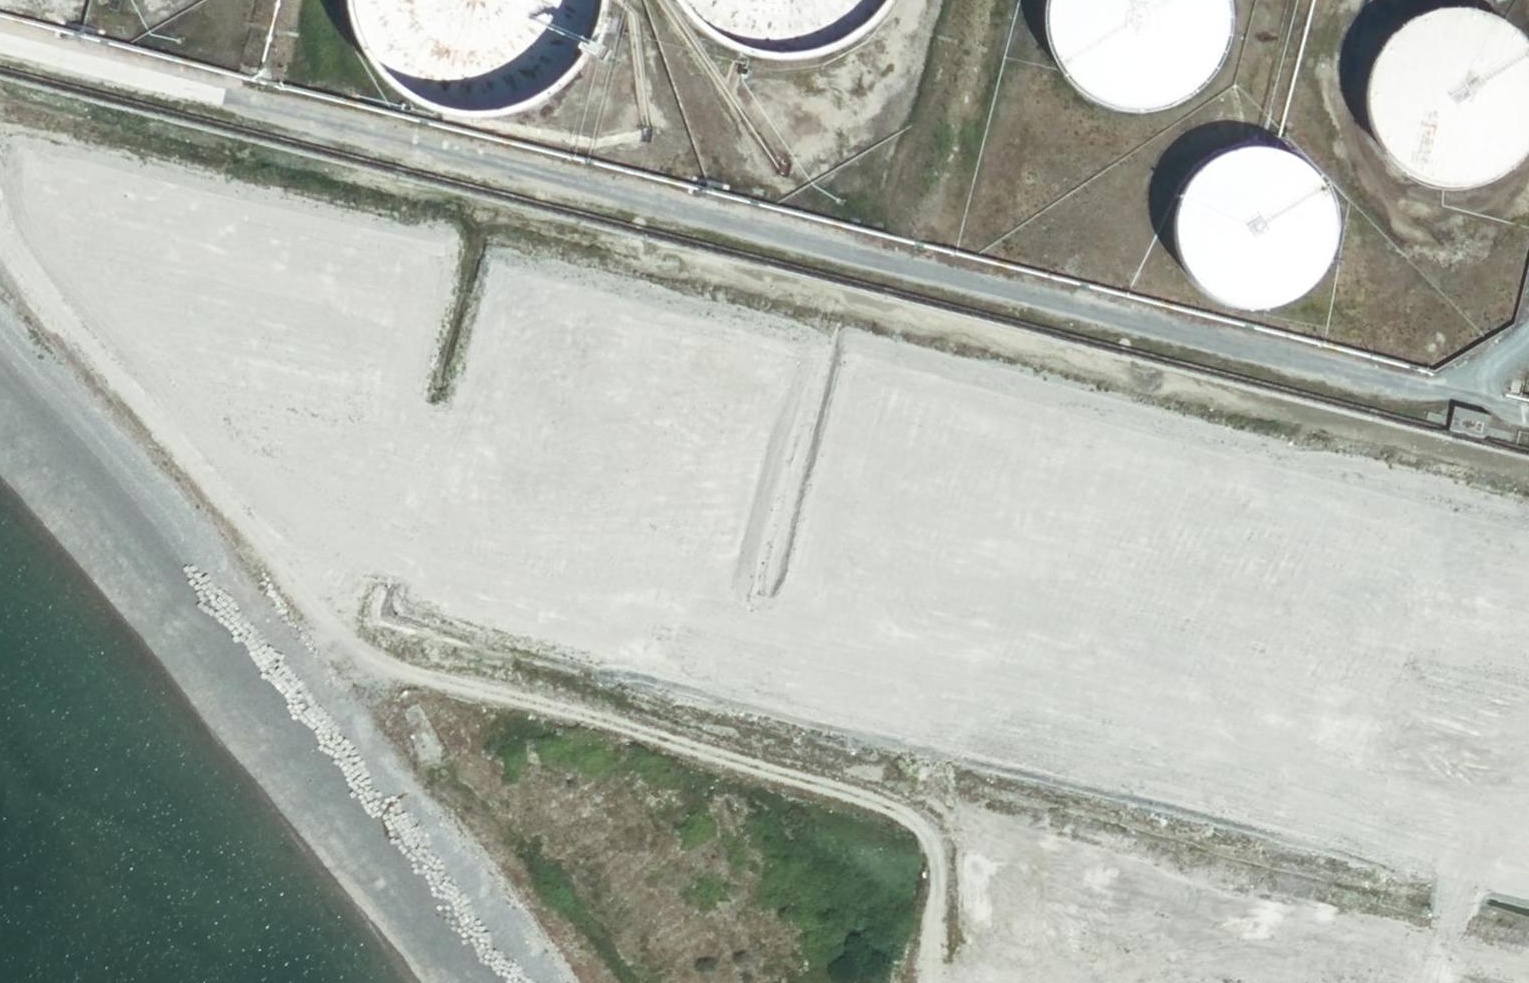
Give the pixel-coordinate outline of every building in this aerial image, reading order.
[(347,18),(360,54),(374,74),(402,99),(437,114),(460,119),(487,118),(511,113),(544,96),(572,70),(585,50),(594,27),(597,0),(346,0),(347,18)] [(672,9),(689,30),(709,45),(731,57),(755,64),(782,66),(807,64),(831,56),(853,44),(874,26),(890,7),(893,0),(667,0),(672,9)] [(1048,15),(1049,33),(1055,57),(1064,72),(1080,90),(1095,100),(1110,107),(1127,110),(1153,109),(1171,104),(1194,90),(1206,78),(1219,56),(1224,39),(1226,21),(1224,4),(1223,0),(1052,0),(1048,15)] [(1408,27),(1395,38),(1378,58),(1371,74),(1367,90),(1367,117),(1375,142),(1384,157),(1396,170),(1410,180),(1435,190),(1451,192),(1469,191),(1485,187),(1501,180),(1515,169),(1527,156),(1528,152),(1528,55),(1526,50),(1515,37),(1494,23),(1477,17),(1460,14),(1443,15),(1426,19),(1408,27)] [(1230,156),(1209,166),(1196,177),(1187,189),(1177,210),(1174,226),(1174,242),(1177,256),(1183,272),(1193,285),(1210,300),(1223,307),(1238,312),(1253,313),(1269,312),(1291,304),(1304,295),(1316,284),(1328,263),(1333,240),(1333,223),(1330,210),(1320,188),(1310,176),(1299,167),(1285,159),(1262,153),(1238,154),(1230,156)] [(1489,420),(1457,411),(1451,432),(1483,440),(1489,420)]
